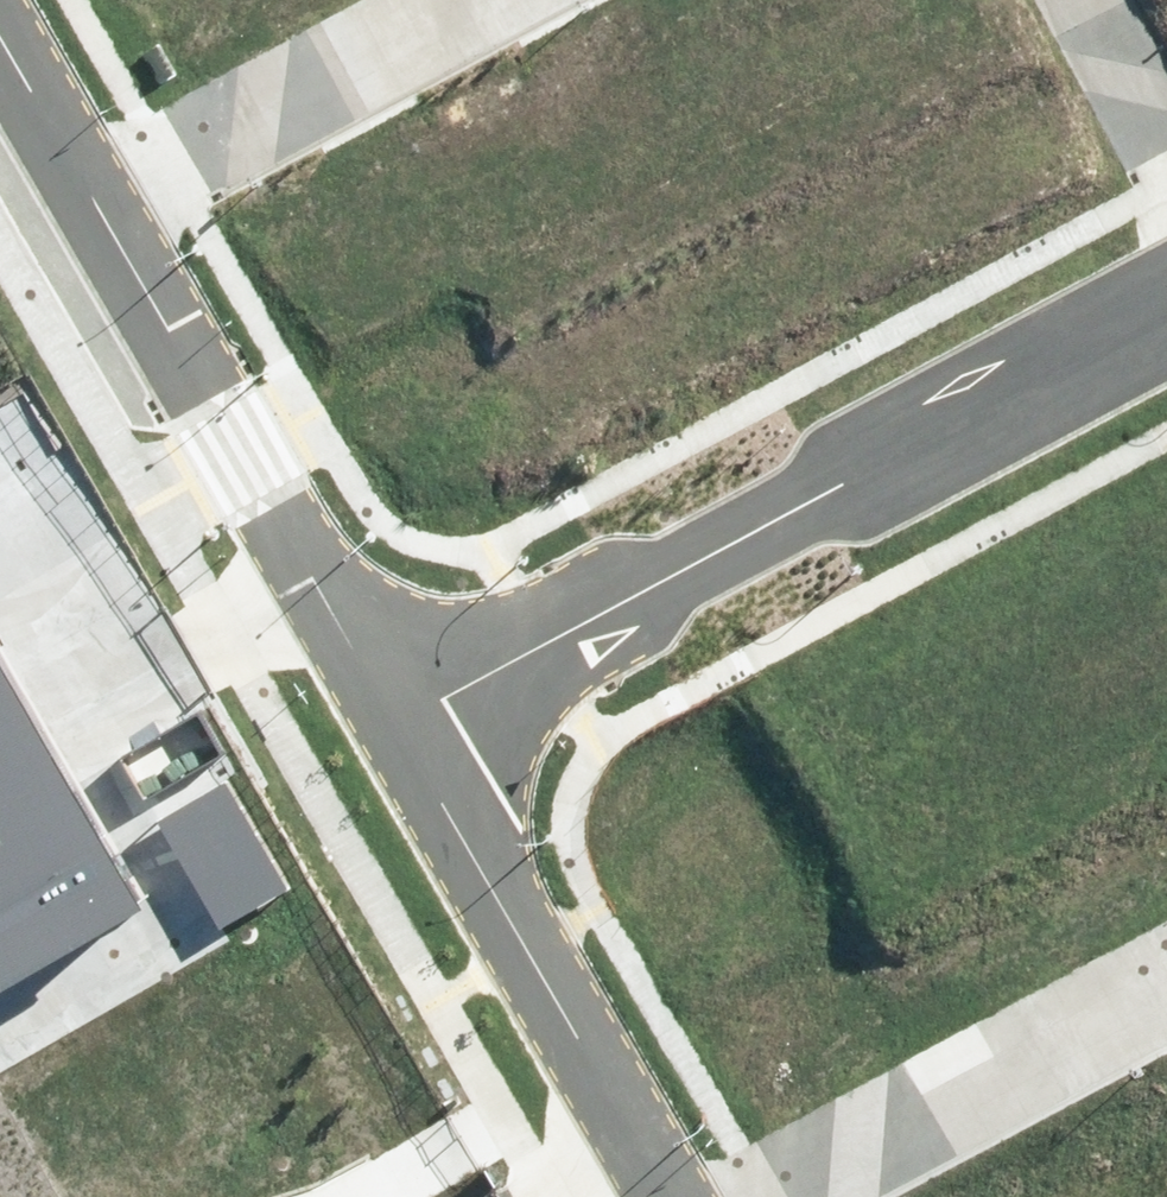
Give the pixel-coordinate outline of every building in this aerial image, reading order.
[(0,679),(0,978),(131,901),(0,679)]
